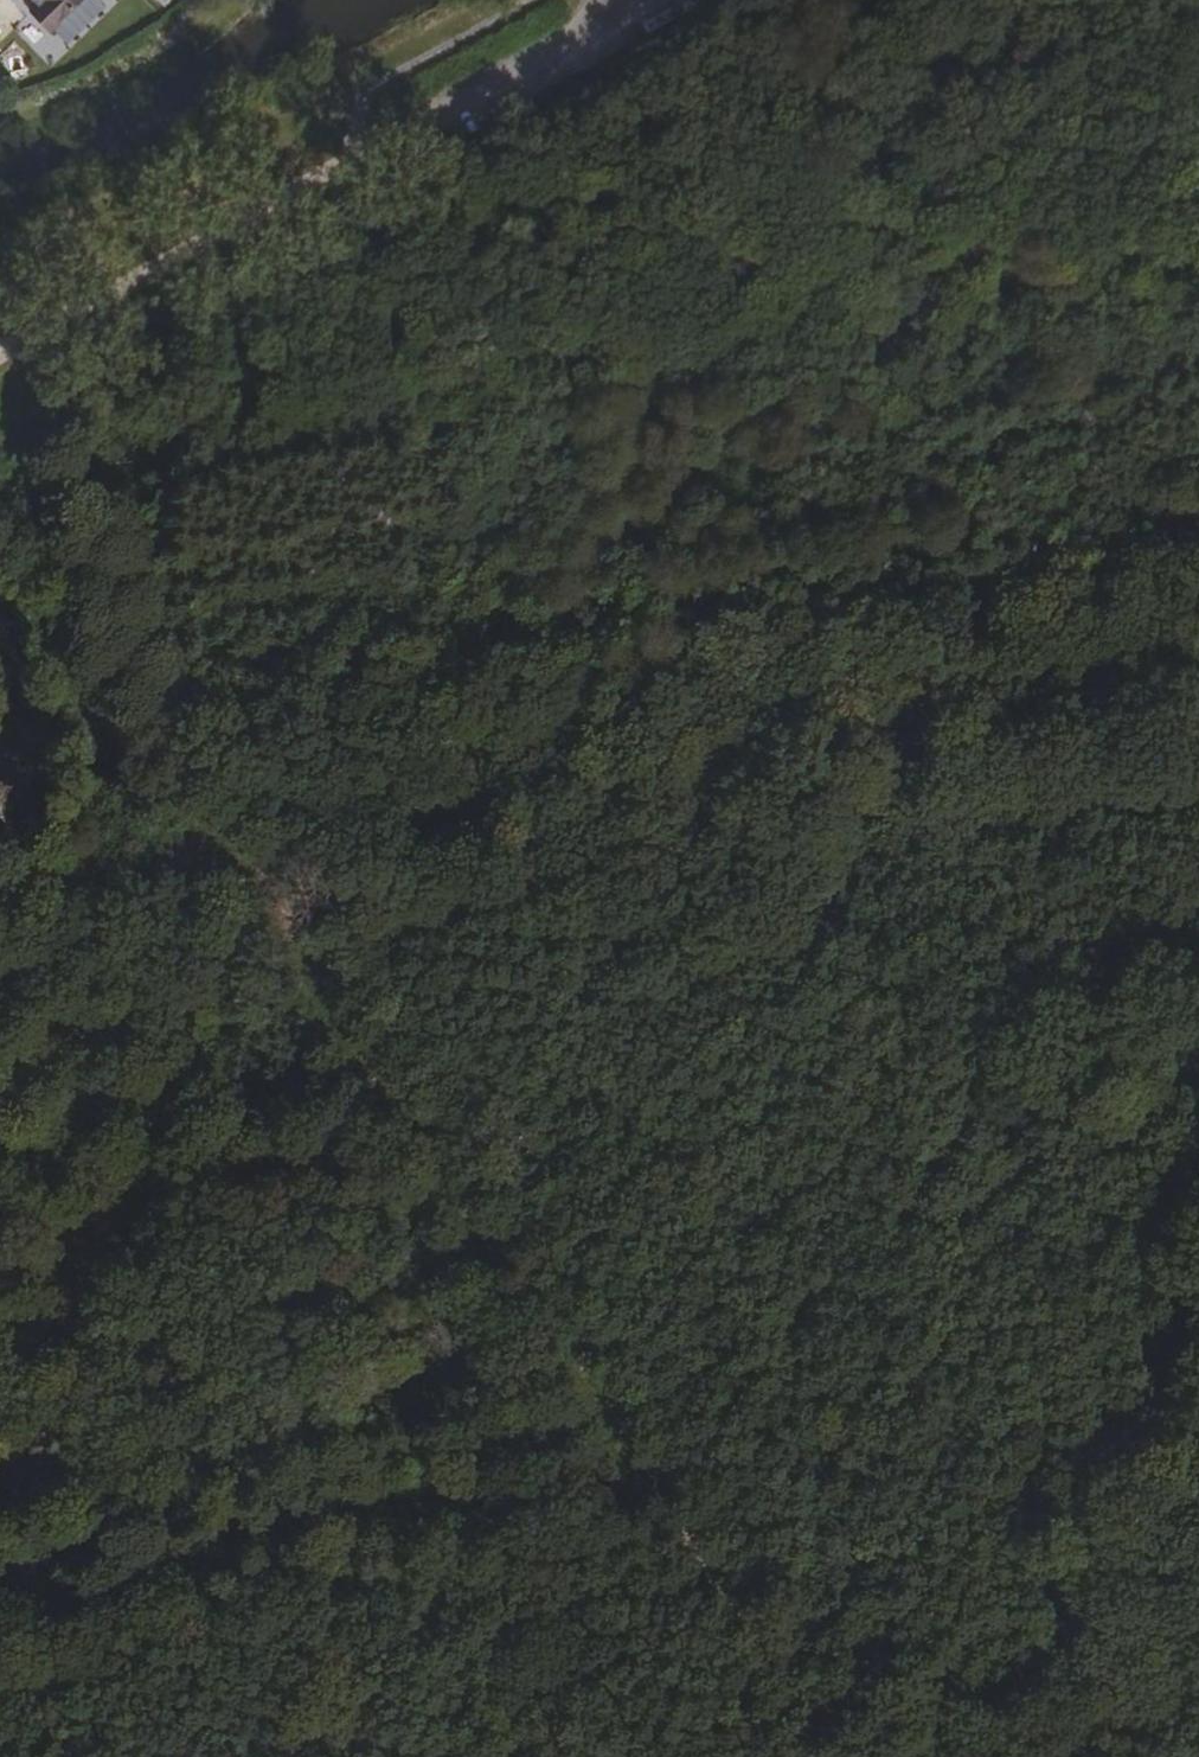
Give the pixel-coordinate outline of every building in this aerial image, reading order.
[(48,33),(82,0),(36,0),(39,3),(29,13),(48,33)] [(0,55),(15,77),(31,65),(16,44),(0,55)]
